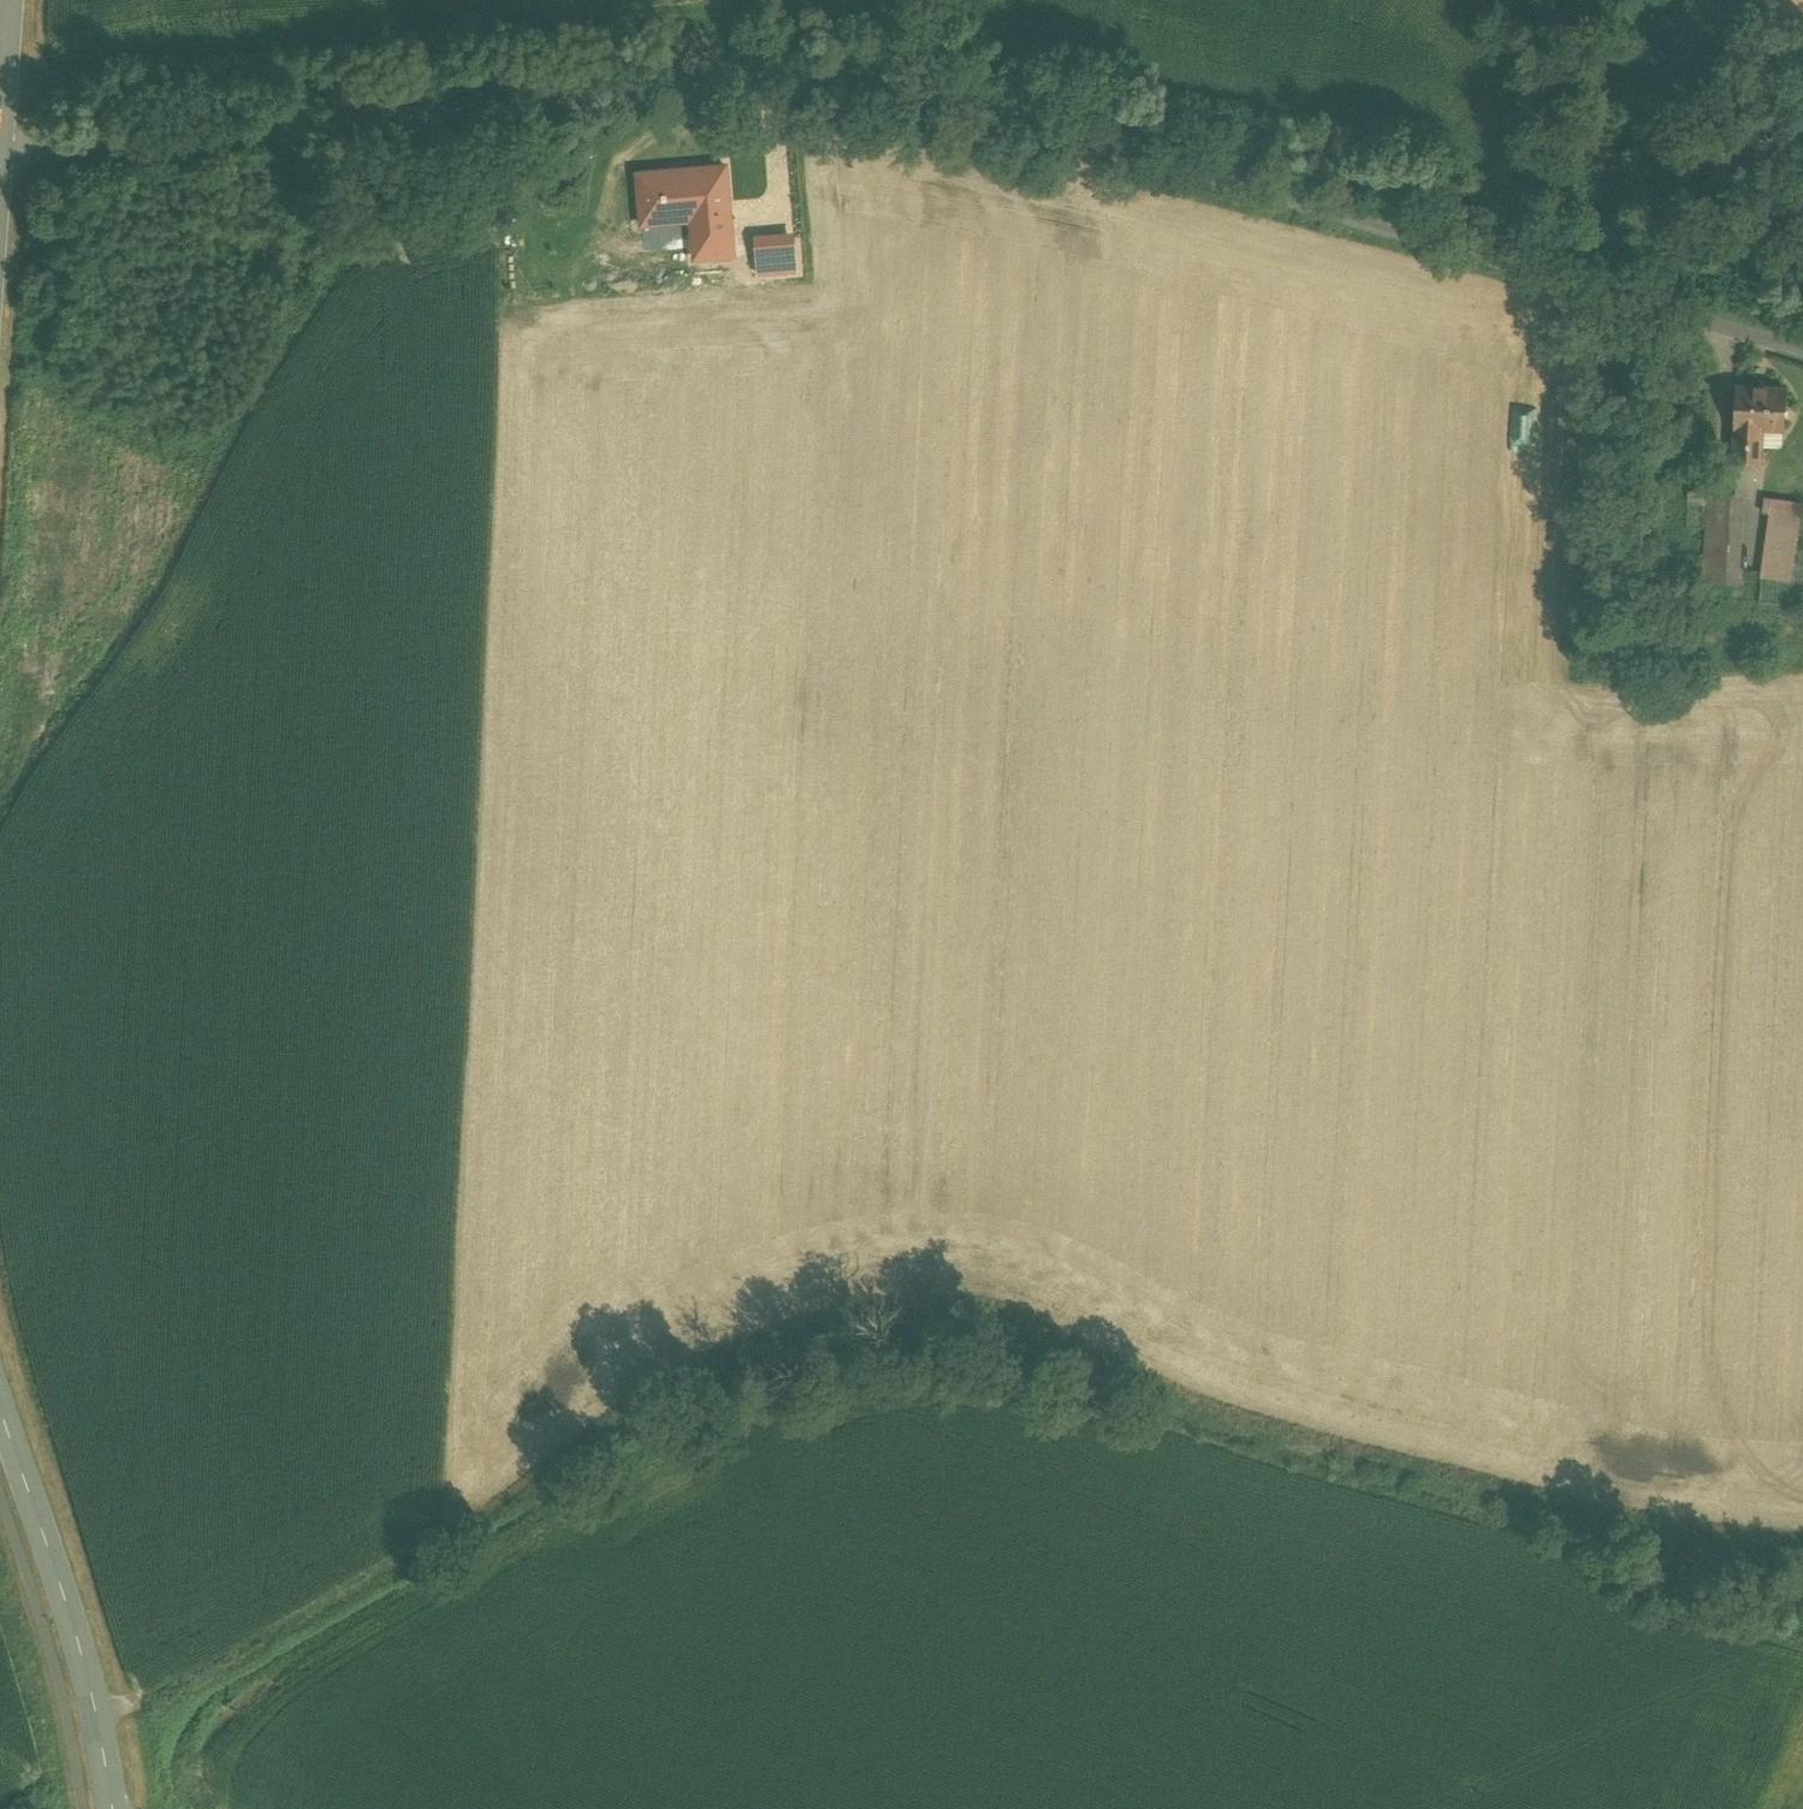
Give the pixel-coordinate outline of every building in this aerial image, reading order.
[(725,168),(639,175),(643,220),(699,215),(702,238),(702,240),(731,237),(725,168)] [(766,272),(809,270),(807,232),(764,234),(766,272)] [(731,237),(702,240),(702,238),(694,239),(696,259),(733,256),(731,237)] [(1785,390),(1736,388),(1732,463),(1761,464),(1763,430),(1783,431),(1785,390)] [(1731,496),(1710,495),(1704,583),(1731,585),(1735,528),(1729,528),(1731,496)] [(1796,518),(1770,514),(1763,560),(1790,564),(1796,518)]
